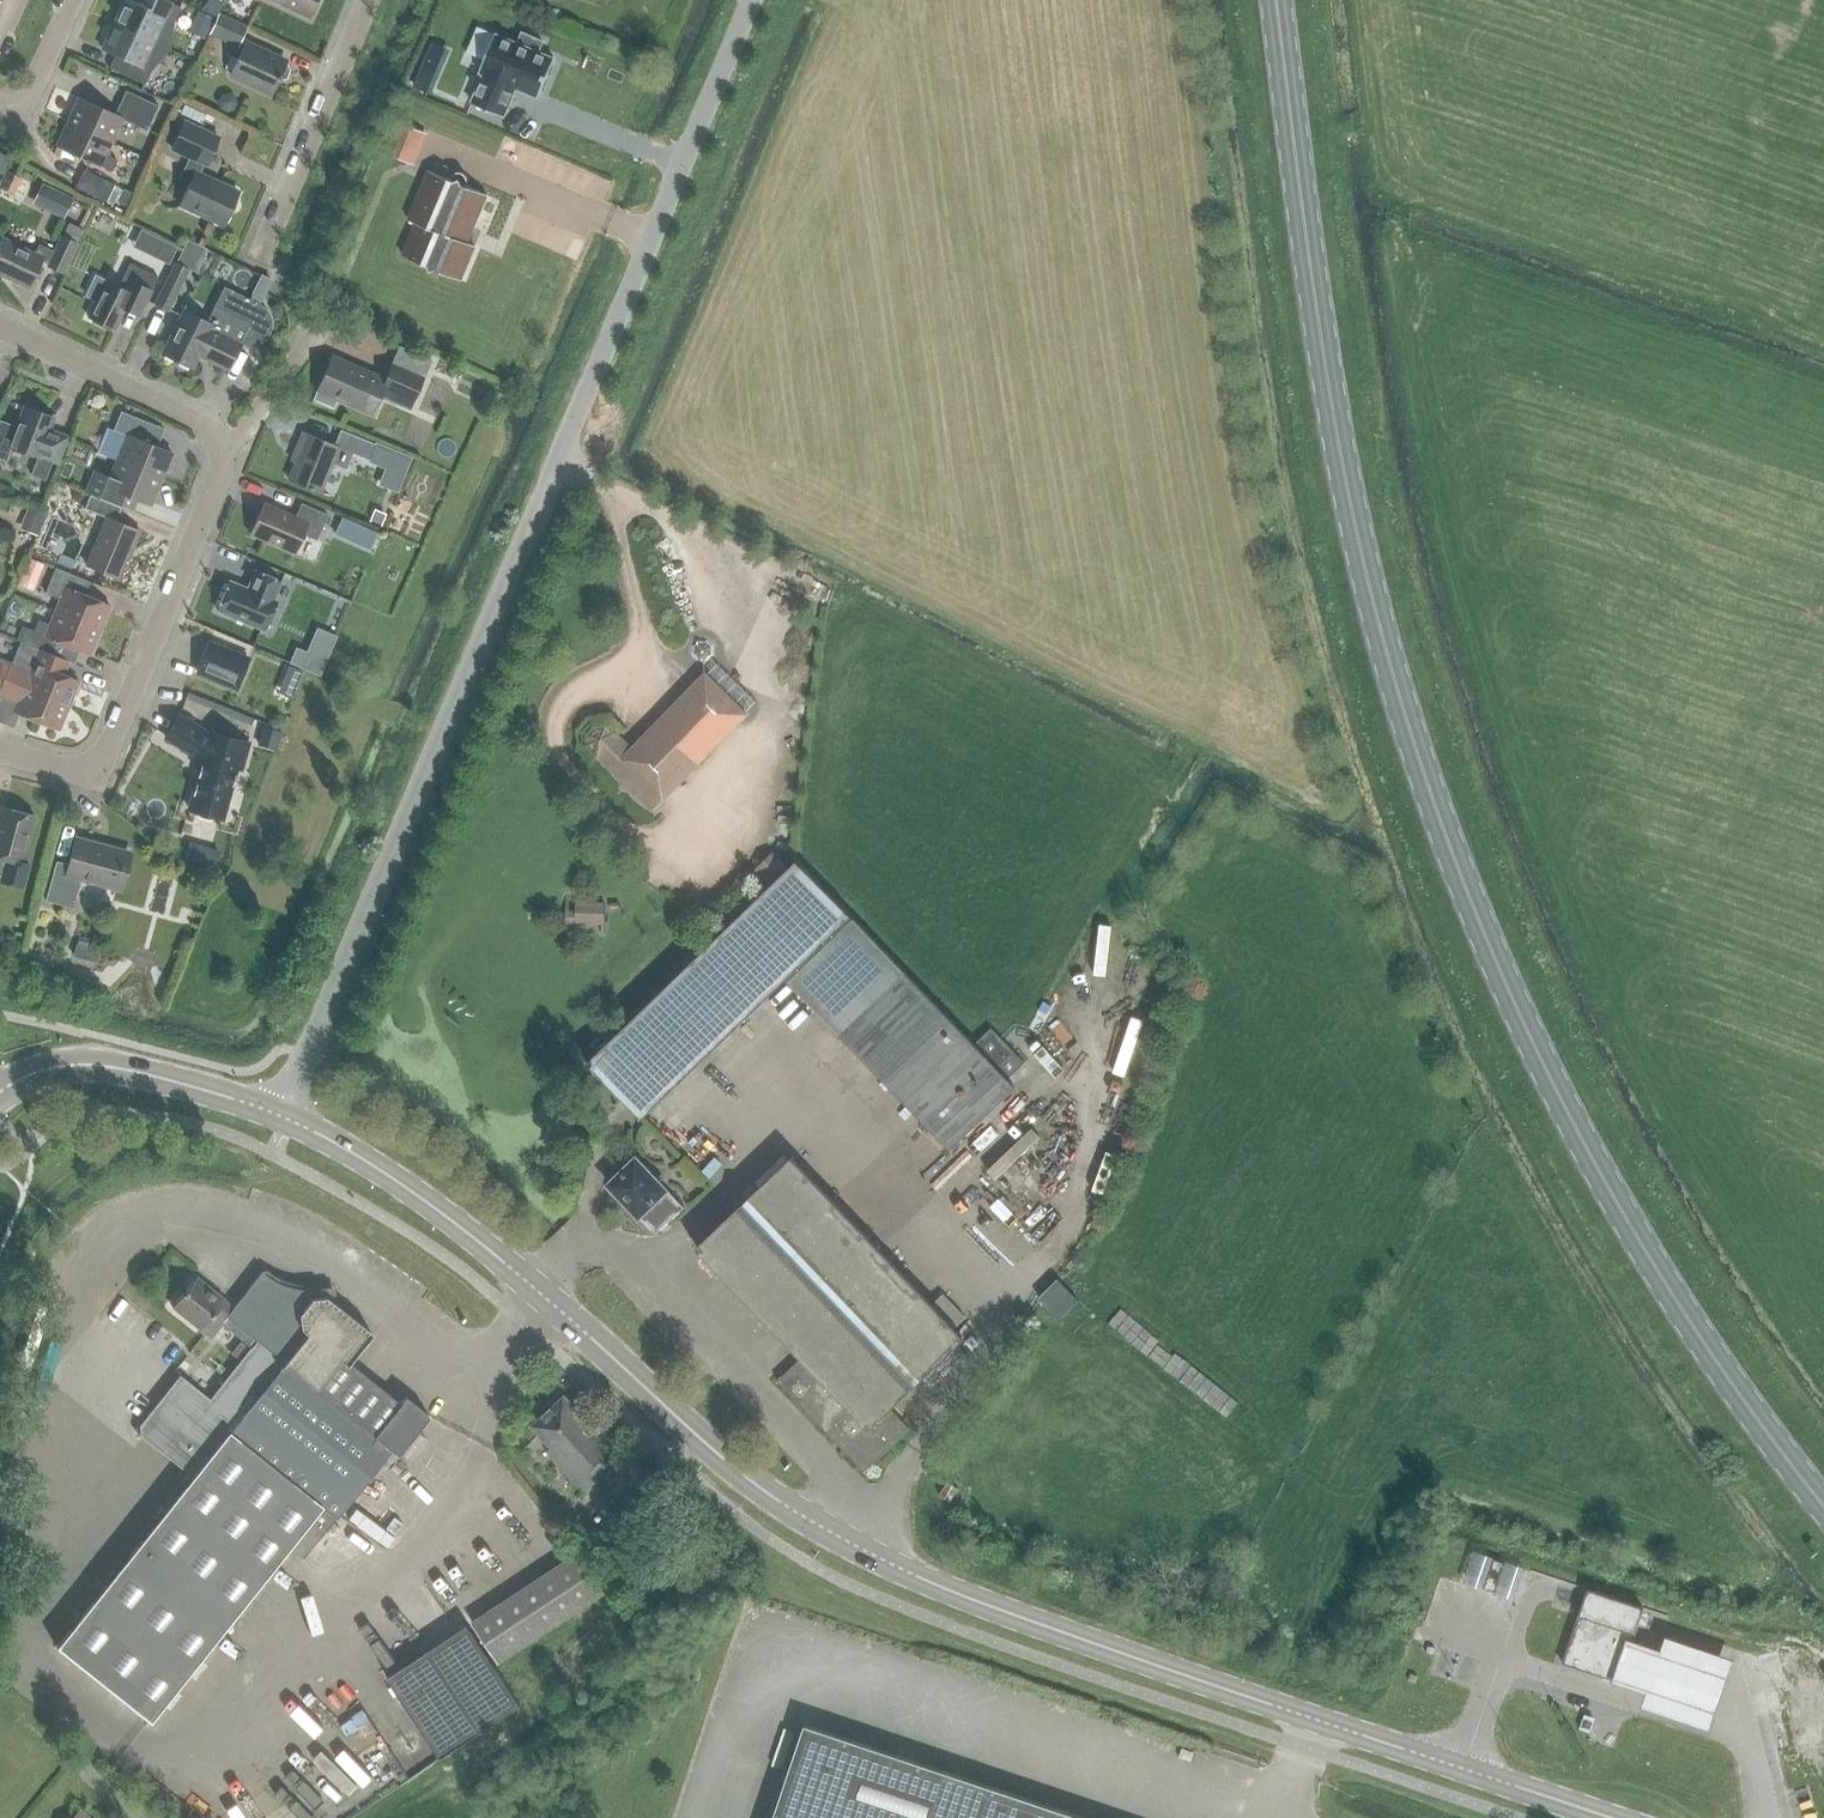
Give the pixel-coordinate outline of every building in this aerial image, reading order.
[(169,31),(180,7),(164,0),(139,0),(137,4),(129,0),(123,0),(112,23),(168,49),(168,48),(171,32),(169,31)] [(307,17),(312,7),(315,7),(318,0),(271,0),(307,17)] [(189,31),(203,38),(212,18),(198,11),(189,31)] [(248,26),(218,12),(208,34),(238,47),(248,26)] [(157,61),(168,49),(112,23),(101,48),(114,54),(108,67),(144,84),(155,60),(157,61)] [(475,26),(464,51),(484,59),(478,72),(483,74),(471,103),(503,116),(515,87),(537,97),(554,58),(538,51),(542,41),(522,33),(517,43),(494,33),(494,34),(475,26)] [(285,61),(244,43),(230,74),(271,93),(276,80),(281,79),(279,74),(282,68),(287,66),(285,61)] [(439,81),(420,73),(415,86),(428,92),(433,94),(439,81)] [(67,121),(110,142),(121,118),(146,129),(158,105),(125,90),(114,114),(78,97),(67,121)] [(104,154),(110,142),(67,121),(56,145),(111,171),(116,160),(104,154)] [(206,164),(218,138),(183,122),(171,148),(189,156),(179,177),(189,182),(179,204),(222,224),(238,192),(198,174),(203,163),(206,164)] [(427,133),(400,122),(387,154),(414,166),(427,133)] [(12,152),(0,144),(0,162),(4,165),(12,152)] [(114,184),(82,169),(74,187),(106,202),(114,184)] [(450,178),(449,179),(428,170),(407,219),(415,223),(402,255),(427,266),(429,271),(435,269),(460,280),(474,245),(466,242),(486,194),(465,186),(465,184),(466,182),(466,181),(465,179),(464,178),(463,176),(462,175),(461,174),(459,174),(457,174),(455,174),(453,174),(452,175),(451,176),(450,178)] [(41,183),(31,204),(63,219),(73,198),(41,183)] [(76,243),(61,235),(53,250),(38,243),(33,253),(0,237),(0,274),(28,287),(42,258),(48,261),(46,265),(61,273),(76,243)] [(164,241),(156,258),(168,264),(169,263),(171,259),(176,247),(164,241)] [(167,310),(188,268),(175,262),(154,304),(167,310)] [(138,316),(142,307),(157,277),(128,263),(117,286),(104,280),(102,285),(95,281),(91,283),(86,292),(88,296),(95,300),(87,316),(93,319),(92,321),(106,328),(107,326),(113,329),(123,308),(138,316)] [(260,305),(259,304),(223,286),(206,322),(182,310),(161,353),(191,367),(198,355),(227,369),(240,343),(242,343),(244,344),(248,344),(250,344),(252,344),(256,342),(259,341),(260,340),(262,338),(265,336),(266,334),(267,332),(268,329),(269,326),(269,324),(269,323),(269,321),(269,318),(268,316),(267,313),(266,311),(265,309),(263,308),(262,306),(260,305)] [(317,388),(312,399),(333,408),(337,398),(371,413),(378,397),(383,385),(413,398),(422,377),(391,364),(384,380),(331,357),(317,388)] [(37,457),(30,475),(44,480),(51,461),(57,463),(67,436),(48,429),(53,417),(23,406),(15,427),(0,422),(0,458),(4,459),(9,446),(37,457)] [(115,460),(161,478),(171,453),(144,442),(152,424),(120,411),(112,430),(126,435),(115,460)] [(369,460),(375,444),(339,429),(333,445),(302,432),(294,450),(299,452),(288,479),(319,492),(331,463),(345,469),(352,453),(369,460)] [(369,460),(367,463),(383,469),(391,449),(376,443),(375,444),(369,460)] [(133,511),(138,499),(150,504),(161,478),(115,460),(109,477),(92,470),(84,491),(133,511)] [(133,547),(139,531),(114,520),(120,506),(89,494),(83,508),(105,517),(85,564),(113,576),(126,544),(133,547)] [(316,540),(327,514),(301,503),(295,516),(263,503),(250,534),(294,553),(302,533),(316,540)] [(45,514),(26,507),(18,528),(37,535),(45,514)] [(383,512),(372,508),(368,518),(379,523),(383,512)] [(341,518),(334,537),(347,542),(350,535),(355,524),(341,518)] [(28,556),(24,565),(40,571),(43,562),(28,556)] [(109,605),(84,595),(89,581),(54,566),(44,592),(59,598),(54,611),(98,629),(109,605)] [(273,599),(280,582),(253,571),(246,588),(229,581),(216,610),(263,630),(275,600),(273,599)] [(88,654),(98,629),(54,611),(48,625),(37,620),(32,631),(20,626),(15,639),(50,654),(56,640),(88,654)] [(77,680),(65,675),(70,662),(19,641),(10,664),(9,663),(3,679),(67,705),(77,680)] [(246,658),(208,643),(196,672),(234,688),(246,658)] [(297,645),(290,662),(317,674),(318,674),(321,675),(328,659),(307,650),(297,645)] [(283,679),(297,685),(301,672),(288,667),(283,679)] [(67,705),(3,679),(0,685),(0,696),(0,723),(13,728),(18,714),(57,729),(67,705)] [(241,769),(248,743),(209,732),(208,734),(177,715),(165,738),(202,760),(188,809),(221,817),(235,767),(241,769)] [(594,724),(585,733),(585,745),(652,810),(705,756),(662,715),(631,747),(606,723),(594,724)] [(275,747),(280,729),(278,729),(263,725),(258,743),(271,746),(275,747)] [(0,871),(2,872),(1,876),(23,882),(28,864),(21,862),(34,815),(1,806),(0,809),(0,871)] [(115,889),(126,850),(79,837),(71,865),(55,861),(44,900),(72,908),(80,879),(115,889)] [(747,876),(761,891),(786,866),(772,851),(747,876)] [(1006,1079),(1023,1062),(990,1028),(973,1044),(850,916),(851,914),(795,859),(586,1062),(641,1119),(787,977),(807,1000),(949,1148),(1013,1086),(1006,1079)] [(604,925),(605,902),(575,901),(574,910),(565,910),(564,932),(584,932),(585,924),(604,925)] [(98,951),(75,945),(72,957),(95,963),(98,951)] [(1044,1120),(1065,1099),(1048,1082),(1027,1103),(1044,1120)] [(953,1328),(964,1318),(941,1294),(930,1304),(790,1157),(696,1247),(801,1358),(776,1380),(863,1472),(909,1428),(889,1407),(962,1338),(953,1328)] [(609,1184),(655,1233),(682,1207),(665,1189),(664,1189),(635,1159),(609,1184)] [(269,1277),(262,1272),(263,1271),(262,1270),(233,1306),(195,1276),(171,1306),(211,1338),(223,1322),(251,1345),(209,1397),(180,1374),(140,1424),(141,1434),(193,1475),(57,1646),(149,1719),(288,1546),(303,1558),(380,1461),(386,1466),(396,1454),(397,1455),(428,1415),(405,1397),(399,1404),(348,1363),(371,1333),(333,1302),(332,1302),(330,1289),(332,1288),(332,1287),(319,1289),(313,1290),(305,1289),(297,1288),(292,1287),(286,1285),(279,1282),(274,1280),(269,1277)] [(1058,1318),(1077,1300),(1057,1279),(1038,1297),(1058,1318)] [(231,1353),(238,1359),(247,1348),(240,1342),(231,1353)] [(586,1491),(627,1453),(574,1397),(569,1401),(564,1395),(530,1426),(550,1447),(546,1450),(586,1491)] [(950,1501),(958,1488),(947,1481),(938,1494),(950,1501)] [(498,1662),(610,1589),(584,1549),(471,1622),(498,1662)] [(1515,1597),(1524,1570),(1503,1563),(1503,1562),(1493,1558),(1493,1559),(1472,1552),(1462,1580),(1483,1587),(1483,1588),(1494,1591),(1494,1590),(1515,1597)] [(1643,1607),(1587,1589),(1582,1601),(1562,1662),(1618,1681),(1639,1619),(1643,1607)] [(440,1758),(480,1731),(520,1705),(467,1625),(427,1651),(388,1677),(440,1758)] [(1625,1636),(1610,1682),(1643,1693),(1639,1706),(1709,1730),(1733,1658),(1664,1634),(1659,1647),(1625,1636)] [(1594,1717),(1584,1714),(1580,1728),(1589,1731),(1594,1717)] [(986,1784),(804,1723),(772,1817),(1087,1817),(986,1784)] [(276,1757),(267,1767),(313,1808),(322,1798),(276,1757)]
